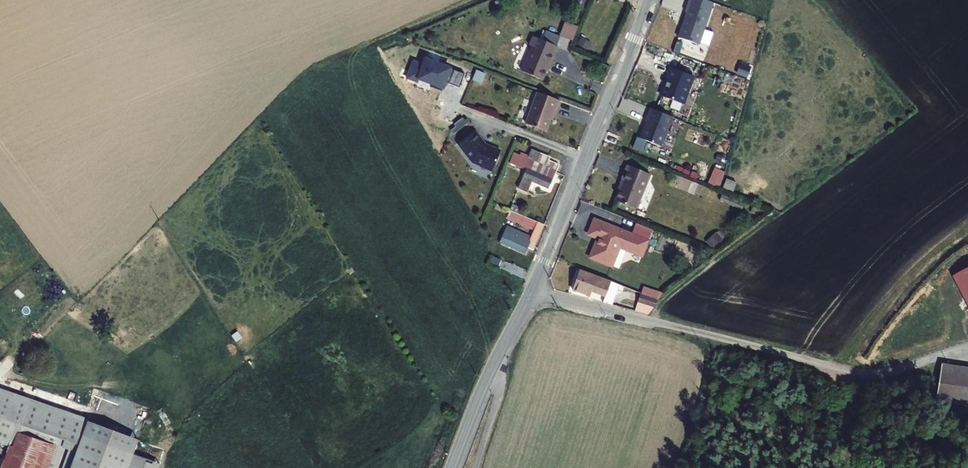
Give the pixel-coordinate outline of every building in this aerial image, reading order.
[(685,12),(686,12),(678,37),(699,44),(710,11),(688,4),(685,12)] [(559,35),(573,40),(578,25),(564,21),(559,35)] [(560,36),(556,46),(568,51),(572,41),(560,36)] [(556,47),(532,37),(528,46),(531,47),(521,72),(541,81),(551,56),(553,56),(556,47)] [(661,96),(682,104),(693,75),(670,67),(665,81),(666,82),(661,96)] [(554,113),(559,100),(551,97),(537,91),(525,123),(545,130),(552,113),(554,113)] [(647,124),(640,140),(660,148),(672,119),(651,110),(645,123),(647,124)] [(457,142),(471,160),(479,164),(479,165),(491,170),(500,149),(485,143),(485,144),(483,144),(480,139),(481,139),(481,138),(474,129),(457,142)] [(693,129),(689,140),(706,146),(709,135),(693,129)] [(527,159),(524,167),(526,168),(518,189),(527,192),(532,181),(548,188),(559,164),(547,159),(545,165),(536,162),(540,152),(531,148),(527,159)] [(523,169),(524,167),(527,159),(513,153),(509,163),(523,169)] [(654,175),(632,165),(626,178),(628,179),(620,198),(640,208),(654,175)] [(718,187),(725,171),(714,167),(707,183),(718,187)] [(681,178),(678,188),(700,195),(703,185),(681,178)] [(726,178),(723,188),(733,191),(736,181),(726,178)] [(721,196),(719,201),(742,208),(743,203),(721,196)] [(516,213),(517,213),(520,208),(512,204),(510,210),(516,213)] [(517,213),(516,213),(516,214),(509,211),(507,218),(533,229),(530,237),(507,227),(501,242),(523,252),(528,243),(533,246),(543,224),(517,213)] [(623,228),(597,217),(591,232),(603,237),(601,242),(597,240),(591,255),(613,264),(621,246),(642,254),(649,239),(632,232),(631,234),(622,230),(623,228)] [(712,249),(723,239),(716,231),(705,241),(712,249)] [(952,277),(967,308),(967,268),(952,277)] [(610,282),(580,270),(570,290),(588,296),(590,291),(605,297),(610,282)] [(657,301),(641,295),(637,303),(653,309),(655,307),(657,301)] [(943,365),(936,401),(967,406),(967,369),(943,365)] [(89,419),(32,398),(23,422),(18,421),(1,467),(48,467),(57,442),(59,437),(77,444),(75,451),(69,467),(127,467),(132,453),(83,435),(89,419)] [(63,444),(57,442),(48,467),(55,467),(63,444)] [(61,467),(69,467),(75,451),(68,449),(61,467)]
